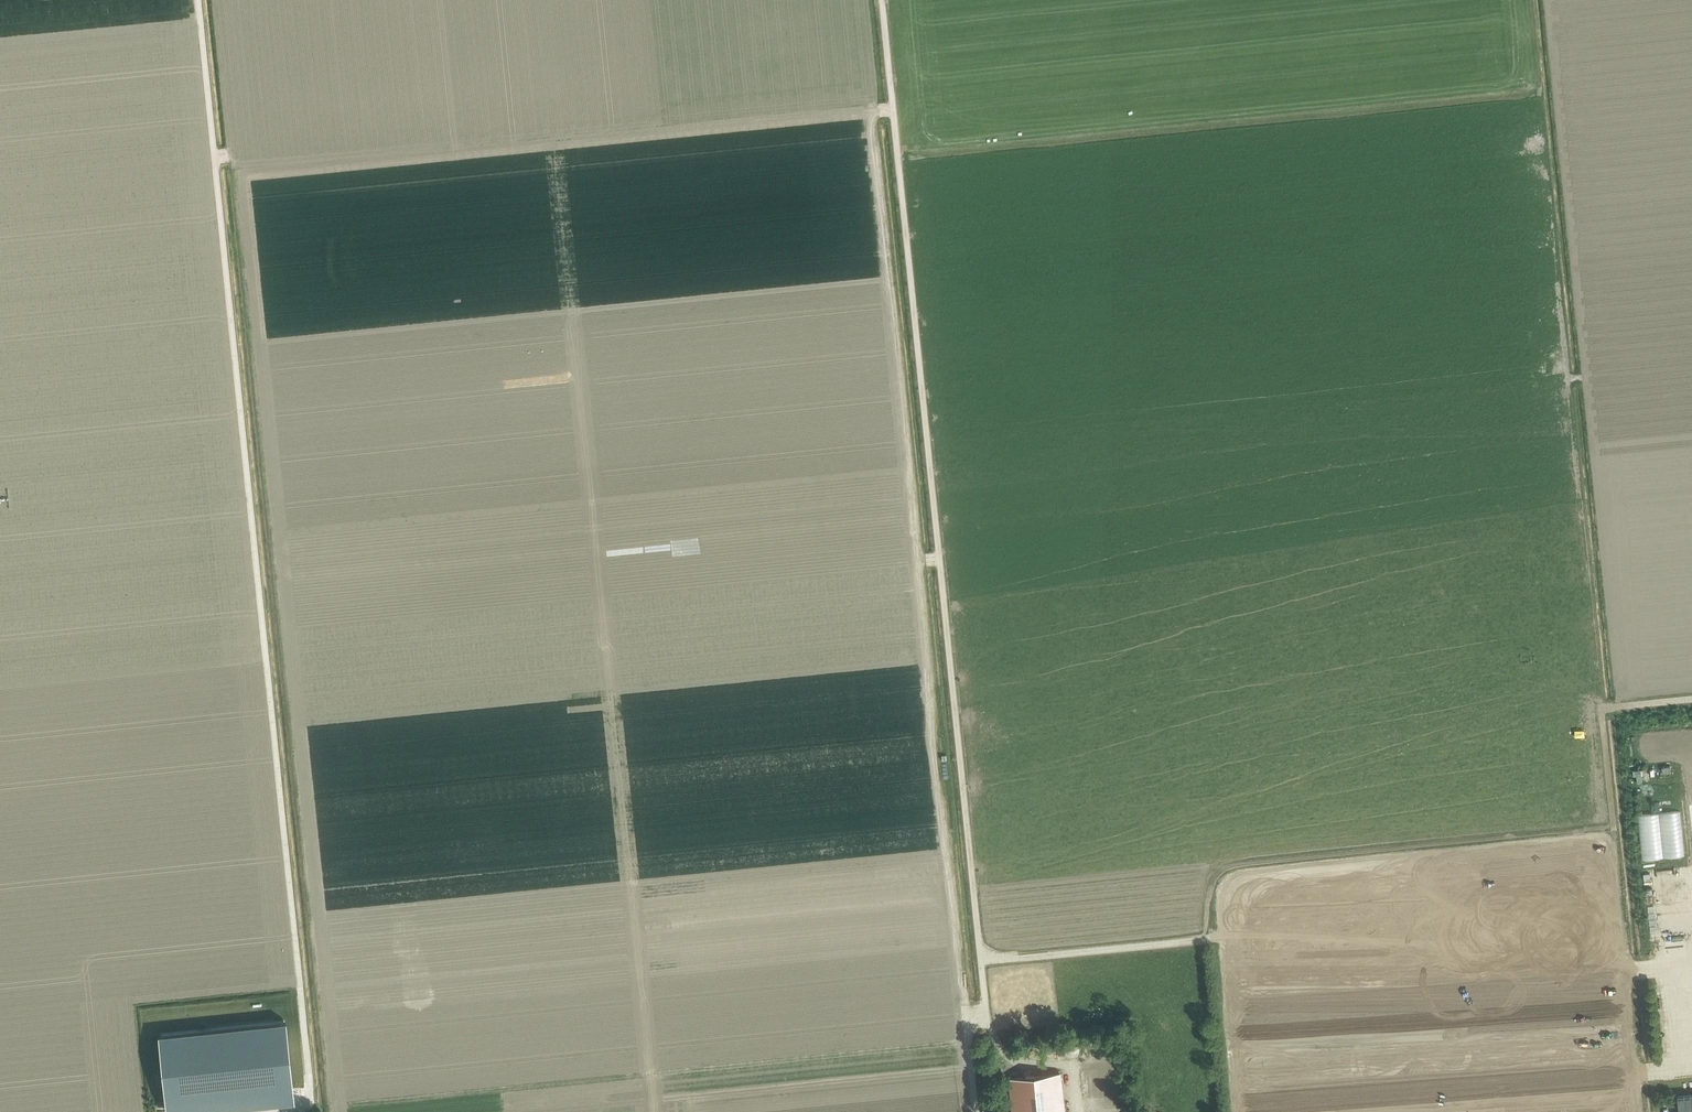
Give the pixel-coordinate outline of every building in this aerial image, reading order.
[(1035,918),(1021,919),(1021,929),(1036,929),(1035,918)] [(284,1021),(160,1034),(169,1111),(200,1108),(199,1098),(291,1089),(284,1021)] [(1107,1060),(1075,1062),(1078,1110),(1110,1108),(1107,1060)] [(1058,1111),(1059,1103),(1055,1090),(1056,1076),(1053,1066),(1024,1065),(1008,1069),(1010,1076),(1010,1081),(1003,1083),(1005,1090),(1005,1096),(1006,1101),(1006,1109),(1007,1111),(1059,1111),(1058,1111)] [(1691,1109),(1691,1095),(1677,1097),(1679,1110),(1685,1109),(1691,1109)]
